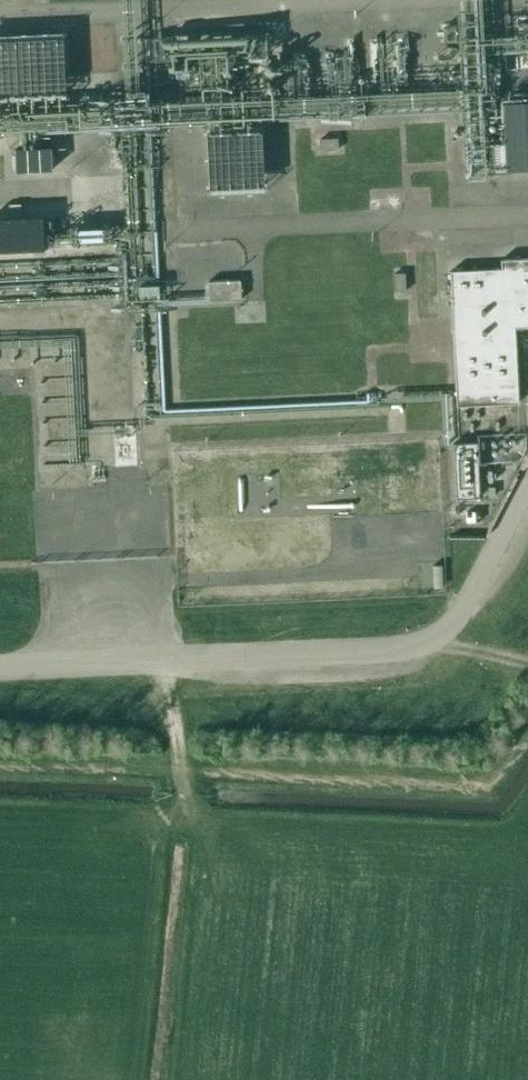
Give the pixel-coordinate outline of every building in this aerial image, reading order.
[(66,89),(62,30),(0,34),(0,93),(66,89)] [(500,102),(501,123),(504,123),(506,170),(527,169),(527,101),(500,102)] [(206,133),(208,192),(263,190),(260,130),(206,133)] [(337,138),(320,138),(320,149),(338,149),(337,138)] [(15,167),(15,171),(51,169),(51,163),(54,163),(54,153),(51,153),(50,148),(15,150),(15,154),(11,154),(12,167),(15,167)] [(50,247),(48,213),(0,215),(0,249),(50,247)] [(456,405),(517,402),(514,326),(527,326),(527,258),(501,260),(501,269),(449,271),(456,405)] [(405,291),(405,273),(394,273),(394,291),(405,291)] [(208,281),(209,300),(240,299),(239,280),(208,281)] [(467,473),(482,473),(480,440),(459,441),(460,463),(467,463),(467,473)]
